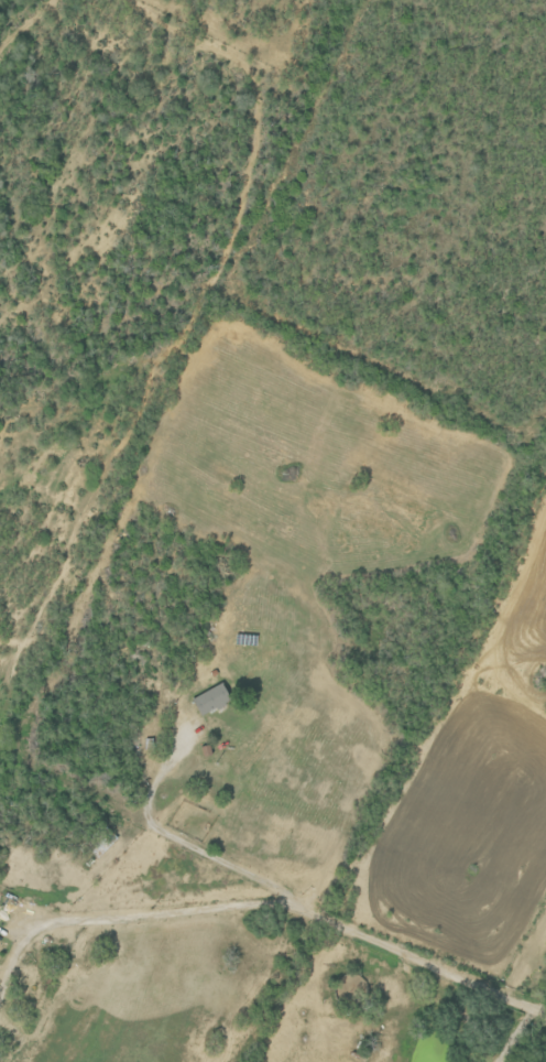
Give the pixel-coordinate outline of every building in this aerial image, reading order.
[(190,696),(198,715),(228,703),(221,684),(190,696)]
